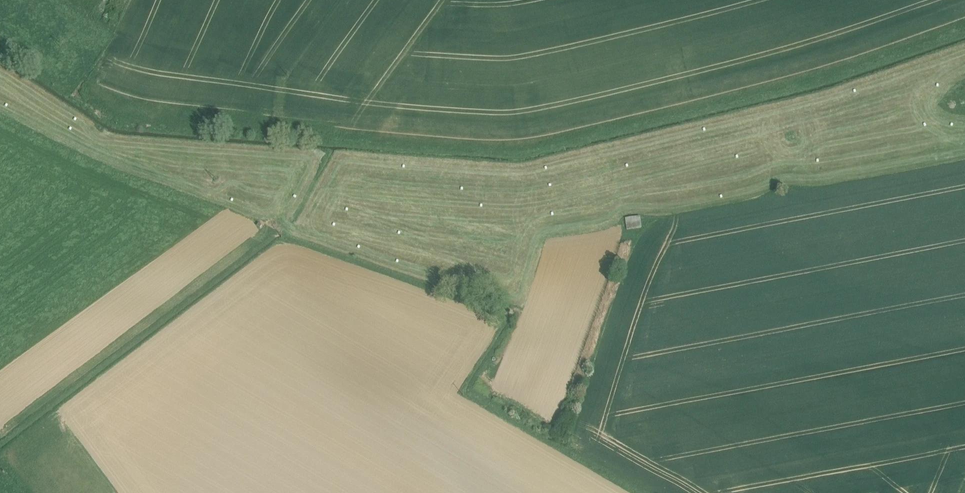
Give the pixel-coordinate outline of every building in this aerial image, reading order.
[(641,218),(626,220),(627,231),(642,229),(641,218)]
